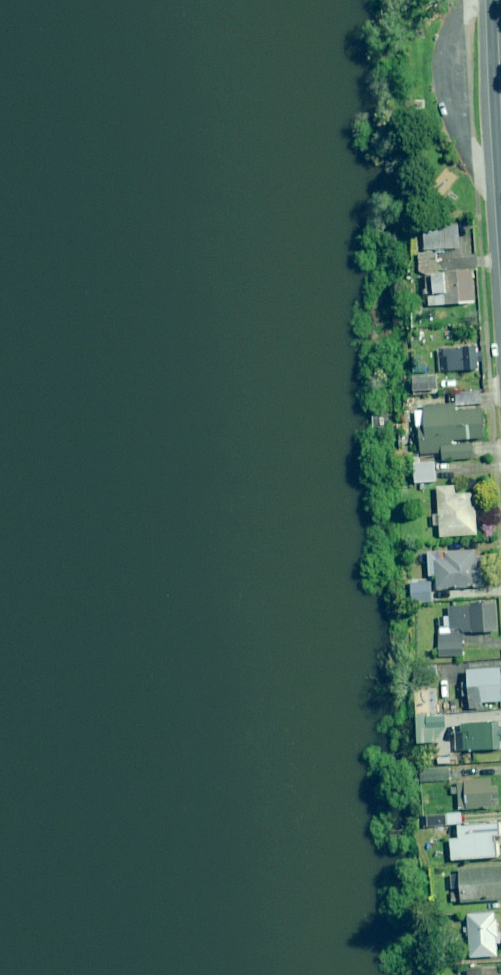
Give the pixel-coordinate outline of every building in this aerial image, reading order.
[(417,251),(419,276),(420,284),(426,284),(426,290),(422,290),(424,307),(475,302),(472,269),(447,271),(445,249),(460,247),(458,221),(421,224),(424,250),(417,251)] [(477,370),(476,346),(442,347),(442,356),(447,356),(448,371),(477,370)] [(480,408),(479,393),(455,394),(456,404),(423,406),(424,426),(419,427),(421,454),(442,453),(442,460),(472,459),(471,439),(484,438),(482,408),(480,408)] [(435,482),(434,462),(414,463),(415,483),(435,482)] [(455,494),(455,486),(437,487),(439,514),(433,514),(433,525),(440,525),(440,536),(476,534),(474,493),(455,494)] [(483,587),(481,549),(428,550),(429,576),(436,576),(437,588),(483,587)] [(431,602),(430,582),(411,583),(411,603),(431,602)] [(484,605),(484,600),(473,601),(473,605),(449,607),(450,617),(438,617),(440,656),(464,655),(463,632),(497,631),(496,604),(484,605)] [(499,668),(467,670),(468,683),(462,683),(463,696),(469,696),(470,709),(483,708),(482,702),(500,701),(500,699),(499,668)] [(437,703),(426,703),(427,714),(438,713),(437,703)] [(416,717),(417,743),(421,743),(422,750),(426,750),(426,743),(437,742),(436,716),(416,717)] [(500,749),(499,724),(462,724),(462,733),(457,733),(458,750),(500,749)] [(450,755),(436,756),(437,765),(451,763),(450,755)] [(449,780),(448,769),(415,771),(416,782),(449,780)] [(490,781),(450,784),(451,795),(458,795),(459,810),(499,807),(497,784),(490,785),(490,781)] [(458,813),(417,816),(418,826),(459,823),(458,813)] [(500,824),(459,827),(459,838),(450,839),(452,860),(500,857),(498,835),(500,835),(500,834),(500,824)] [(459,869),(459,873),(450,874),(451,890),(449,890),(450,904),(500,900),(500,866),(459,869)] [(463,926),(464,936),(469,936),(469,957),(497,956),(496,943),(500,943),(500,934),(500,932),(496,933),(495,913),(468,914),(468,926),(463,926)]
